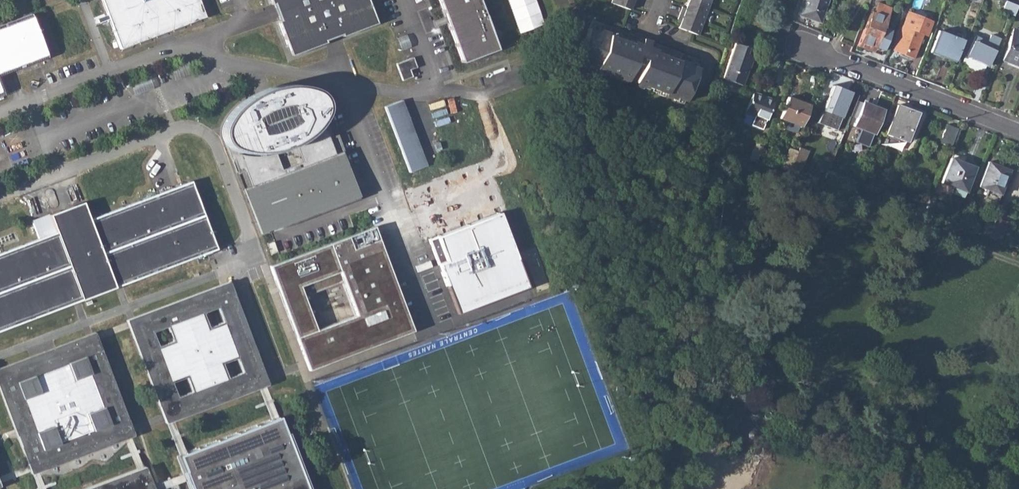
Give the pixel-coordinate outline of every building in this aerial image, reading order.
[(202,13),(197,0),(99,0),(118,47),(160,30),(202,13)] [(374,18),(367,0),(273,0),(278,15),(276,16),(289,50),(322,38),(321,35),(338,29),(339,31),(374,18)] [(460,58),(494,45),(478,0),(439,0),(441,6),(446,19),(460,58)] [(610,3),(629,11),(632,3),(635,5),(637,0),(611,0),(610,3)] [(697,36),(711,0),(689,0),(685,9),(682,7),(677,21),(681,22),(678,29),(697,36)] [(816,26),(827,0),(799,0),(793,18),(816,26)] [(1001,11),(1013,15),(1017,5),(1005,0),(1001,11)] [(880,55),(890,30),(883,27),(890,7),(877,2),(873,11),(871,10),(857,46),(880,55)] [(907,12),(893,49),(904,53),(905,50),(914,53),(921,32),(925,34),(930,21),(907,12)] [(45,56),(28,13),(0,24),(0,74),(45,56)] [(701,61),(592,20),(577,61),(686,101),(701,61)] [(930,51),(953,60),(961,39),(938,30),(930,51)] [(963,61),(976,69),(985,66),(999,37),(991,33),(988,40),(976,34),(963,61)] [(1018,65),(1018,39),(1011,36),(1002,59),(1018,65)] [(723,78),(742,84),(753,56),(746,53),(748,47),(736,42),(723,78)] [(410,53),(394,59),(400,76),(410,72),(407,65),(414,62),(410,53)] [(235,169),(258,230),(266,227),(269,225),(357,192),(334,132),(331,133),(326,120),(329,119),(325,109),(320,97),(318,94),(315,91),(311,89),(307,86),(302,85),(298,84),(289,84),(283,83),(276,84),(272,85),(267,86),(260,88),(253,92),(247,95),(244,98),(239,103),(234,108),(230,114),(227,120),(224,127),(222,134),(230,156),(233,155),(238,168),(236,169),(235,169)] [(753,93),(746,113),(755,117),(751,126),(762,131),(774,101),(753,93)] [(813,128),(823,132),(827,123),(840,127),(847,107),(825,98),(813,128)] [(789,99),(781,119),(788,122),(785,129),(796,134),(808,106),(789,99)] [(409,172),(426,165),(401,100),(383,106),(409,172)] [(854,126),(873,133),(882,110),(862,103),(854,126)] [(886,135),(905,142),(916,113),(897,105),(886,135)] [(949,147),(956,128),(946,124),(939,143),(949,147)] [(791,171),(800,173),(805,159),(797,156),(791,171)] [(954,188),(964,192),(974,168),(951,159),(941,183),(954,188)] [(987,190),(999,195),(1008,171),(987,163),(978,187),(987,190)] [(49,214),(56,231),(82,300),(117,287),(120,285),(123,284),(207,252),(212,250),(216,248),(189,180),(183,182),(178,184),(171,187),(90,218),(83,201),(70,206),(49,214)] [(964,192),(954,188),(952,193),(963,197),(964,192)] [(999,195),(987,190),(984,198),(996,203),(999,195)] [(934,203),(929,201),(924,213),(929,215),(934,203)] [(499,212),(428,239),(446,286),(452,284),(460,306),(490,295),(520,283),(511,261),(517,259),(499,212)] [(40,217),(32,220),(39,238),(56,231),(49,214),(40,217)] [(273,267),(271,268),(309,370),(411,332),(373,229),(273,267)] [(75,303),(78,301),(82,300),(56,231),(39,238),(0,252),(0,332),(75,303)] [(132,317),(126,320),(127,324),(162,415),(163,417),(165,422),(169,420),(261,385),(267,383),(266,380),(230,286),(228,281),(132,317)] [(94,332),(90,334),(0,369),(0,389),(30,467),(32,473),(35,472),(129,436),(133,434),(131,429),(94,332)] [(177,454),(184,471),(186,477),(187,480),(189,485),(190,488),(307,488),(290,443),(288,437),(280,417),(276,418),(181,453),(177,454)] [(143,469),(90,488),(154,488),(152,482),(146,467),(143,469)]
